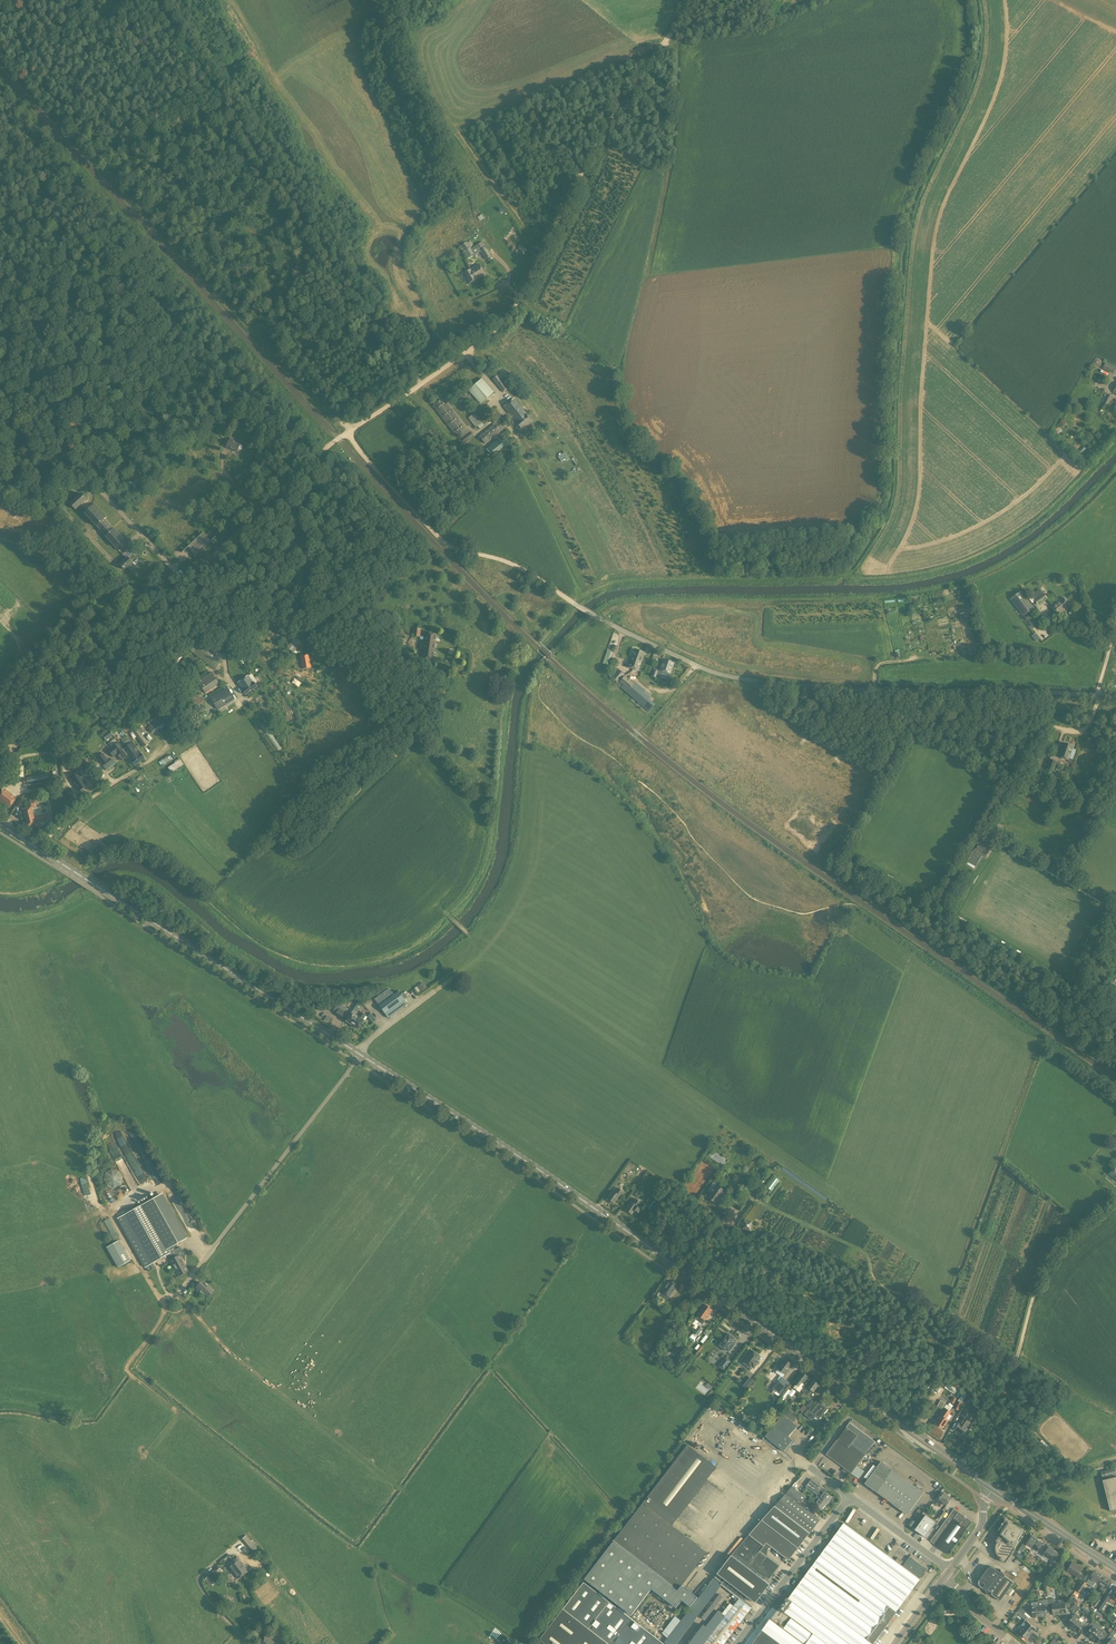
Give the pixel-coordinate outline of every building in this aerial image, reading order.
[(459,246),(467,257),(473,253),(466,242),(459,246)] [(482,242),(476,246),(485,260),(491,256),(482,242)] [(479,264),(471,269),(477,279),(485,275),(479,264)] [(469,283),(477,279),(471,269),(463,273),(469,283)] [(1115,368),(1106,363),(1104,368),(1113,373),(1115,368)] [(507,388),(496,375),(492,379),(503,392),(506,390),(507,388)] [(481,404),(494,392),(481,378),(468,390),(481,404)] [(1114,396),(1110,394),(1105,404),(1109,406),(1114,396)] [(432,406),(457,437),(468,429),(443,397),(432,406)] [(526,415),(514,399),(504,407),(510,414),(521,429),(531,421),(527,415),(526,415)] [(482,423),(482,422),(475,413),(468,418),(476,428),(478,426),(480,429),(484,426),(482,423)] [(220,424),(221,425),(224,422),(226,420),(224,417),(218,421),(218,422),(216,423),(218,426),(220,424)] [(479,436),(485,444),(504,429),(498,421),(479,436)] [(461,438),(465,443),(474,436),(470,431),(461,438)] [(237,452),(241,444),(233,441),(233,439),(230,437),(225,447),(237,452)] [(495,441),(485,449),(490,455),(500,447),(495,441)] [(97,526),(106,535),(105,536),(119,550),(125,544),(123,541),(124,539),(114,528),(112,529),(104,520),(107,517),(94,504),(88,510),(82,503),(86,499),(81,493),(70,504),(75,510),(79,506),(85,512),(84,513),(96,526),(97,526)] [(20,513),(17,520),(23,522),(20,530),(26,532),(28,527),(32,529),(35,522),(30,521),(32,516),(25,514),(25,515),(20,513)] [(203,549),(204,549),(216,537),(215,537),(210,542),(203,534),(203,533),(181,553),(182,553),(187,549),(194,557),(199,553),(200,553),(199,553),(203,549)] [(138,559),(132,553),(132,554),(129,551),(126,548),(121,553),(126,559),(119,565),(124,570),(126,567),(127,568),(138,559)] [(157,581),(159,584),(165,579),(162,576),(157,581)] [(1034,599),(1038,606),(1048,599),(1043,592),(1034,599)] [(1019,607),(1024,614),(1032,608),(1021,593),(1014,599),(1020,606),(1019,607)] [(1051,607),(1057,615),(1069,606),(1063,598),(1051,607)] [(420,637),(421,629),(413,627),(412,636),(420,637)] [(436,635),(424,633),(423,635),(425,637),(422,658),(433,659),(436,635)] [(315,642),(309,646),(311,650),(318,646),(315,642)] [(286,648),(293,653),(297,648),(290,643),(286,648)] [(641,662),(644,653),(634,649),(631,657),(630,657),(627,667),(639,671),(642,662),(641,662)] [(239,650),(236,652),(245,661),(250,655),(248,653),(245,656),(239,650)] [(603,664),(608,665),(608,664),(612,652),(607,650),(603,664)] [(174,664),(181,656),(178,654),(171,662),(174,664)] [(309,654),(300,656),(302,669),(311,667),(309,654)] [(654,670),(652,675),(652,676),(655,677),(655,676),(662,679),(664,672),(670,674),(674,663),(663,659),(658,672),(657,671),(654,670)] [(194,669),(190,666),(188,664),(185,667),(191,673),(194,669)] [(624,674),(616,668),(609,676),(617,683),(624,674)] [(205,694),(220,684),(213,675),(211,673),(210,674),(209,673),(198,682),(205,694)] [(248,675),(238,683),(243,690),(246,695),(257,686),(254,682),(253,683),(248,675)] [(624,676),(619,682),(622,684),(620,686),(622,688),(624,686),(628,689),(626,692),(649,712),(655,705),(649,699),(651,696),(634,682),(633,683),(624,676)] [(211,698),(218,710),(233,700),(226,689),(211,698)] [(159,714),(153,718),(153,719),(148,723),(150,726),(148,728),(152,734),(155,732),(160,728),(160,729),(166,725),(159,714)] [(144,747),(149,744),(136,727),(132,731),(144,747)] [(106,741),(113,735),(110,732),(104,738),(106,741)] [(123,749),(118,742),(117,742),(111,747),(107,750),(113,757),(116,755),(121,760),(127,756),(123,750),(123,749)] [(123,750),(127,756),(130,761),(134,766),(144,758),(140,753),(132,742),(123,749),(123,750)] [(1073,759),(1076,750),(1072,749),(1073,746),(1063,743),(1059,757),(1069,760),(1069,758),(1073,759)] [(108,760),(103,753),(96,758),(102,765),(108,760)] [(170,755),(160,761),(164,765),(173,760),(170,755)] [(168,768),(171,773),(184,765),(180,758),(174,762),(175,763),(168,768)] [(103,766),(106,770),(116,763),(112,759),(103,766)] [(1056,762),(1050,759),(1047,769),(1053,771),(1056,762)] [(85,760),(82,762),(89,772),(92,769),(85,760)] [(28,785),(52,781),(51,773),(26,777),(28,785)] [(71,781),(80,792),(88,786),(79,775),(71,781)] [(0,793),(0,801),(9,807),(15,800),(17,797),(4,788),(0,793)] [(31,807),(23,809),(27,826),(35,824),(35,823),(43,820),(42,816),(34,818),(31,807)] [(975,849),(967,862),(976,867),(983,855),(986,857),(993,845),(982,839),(976,849),(975,849)] [(101,842),(98,846),(104,851),(107,847),(101,842)] [(450,974),(433,987),(435,990),(452,977),(450,974)] [(423,982),(418,986),(422,991),(427,988),(423,982)] [(404,999),(407,997),(401,989),(393,995),(388,989),(374,999),(379,1006),(388,1018),(407,1004),(404,999)] [(365,1005),(369,1010),(373,1006),(369,1001),(365,1005)] [(352,1025),(357,1016),(355,1015),(361,1006),(357,1003),(352,1013),(351,1012),(349,1016),(349,1017),(346,1021),(352,1025)] [(339,1009),(335,1015),(341,1019),(345,1013),(339,1009)] [(363,1013),(360,1018),(357,1016),(352,1025),(358,1029),(361,1025),(362,1025),(365,1020),(364,1020),(366,1015),(363,1013)] [(376,1020),(370,1014),(367,1017),(373,1023),(376,1020)] [(323,1020),(329,1024),(333,1018),(327,1015),(323,1020)] [(137,1142),(139,1141),(132,1130),(128,1132),(133,1141),(136,1140),(137,1142)] [(107,1173),(105,1175),(105,1179),(105,1182),(107,1185),(109,1186),(112,1187),(116,1187),(118,1186),(121,1182),(122,1180),(122,1178),(121,1175),(118,1172),(117,1171),(114,1170),(110,1170),(107,1173)] [(624,1172),(621,1177),(626,1181),(630,1176),(624,1172)] [(644,1187),(640,1184),(633,1194),(637,1196),(644,1187)] [(722,1196),(726,1191),(716,1185),(710,1193),(712,1193),(708,1198),(716,1203),(721,1196),(722,1196)] [(607,1198),(613,1203),(616,1199),(617,1199),(619,1196),(622,1192),(617,1188),(615,1192),(612,1191),(609,1194),(610,1195),(607,1198)] [(151,1264),(168,1254),(171,1260),(170,1260),(179,1276),(188,1271),(180,1257),(185,1255),(181,1247),(176,1250),(173,1246),(188,1238),(162,1193),(145,1203),(118,1218),(148,1271),(154,1268),(151,1264)] [(631,1214),(634,1210),(638,1213),(641,1209),(638,1206),(640,1203),(634,1198),(631,1202),(630,1201),(627,1205),(628,1206),(625,1209),(631,1214)] [(740,1210),(744,1204),(735,1198),(731,1204),(740,1210)] [(741,1225),(740,1227),(748,1230),(748,1229),(754,1231),(755,1231),(755,1230),(756,1230),(756,1229),(756,1228),(755,1228),(755,1227),(751,1226),(752,1222),(754,1219),(749,1216),(747,1219),(746,1218),(741,1225)] [(114,1241),(119,1239),(108,1218),(103,1220),(114,1241)] [(130,1261),(119,1241),(106,1247),(118,1268),(130,1261)] [(678,1286),(670,1280),(662,1292),(670,1297),(678,1286)] [(198,1282),(195,1286),(196,1287),(195,1287),(200,1292),(202,1290),(208,1296),(213,1291),(205,1283),(203,1285),(200,1282),(199,1283),(198,1282)] [(713,1310),(704,1304),(697,1314),(698,1315),(696,1319),(702,1324),(705,1320),(713,1310)] [(694,1333),(693,1334),(692,1335),(696,1337),(698,1335),(703,1329),(699,1326),(694,1332),(694,1333)] [(735,1339),(729,1334),(726,1338),(725,1337),(722,1341),(723,1342),(720,1345),(721,1346),(720,1347),(725,1350),(726,1349),(729,1352),(736,1343),(733,1341),(735,1339)] [(751,1368),(752,1366),(752,1367),(754,1368),(759,1362),(756,1360),(760,1356),(753,1351),(751,1353),(749,1352),(742,1361),(751,1368)] [(726,1357),(722,1363),(726,1366),(731,1361),(726,1357)] [(777,1369),(786,1374),(792,1365),(784,1359),(777,1369)] [(680,1378),(682,1379),(689,1370),(687,1369),(680,1378)] [(797,1379),(798,1380),(792,1388),(799,1393),(805,1385),(803,1383),(808,1376),(802,1372),(797,1379)] [(780,1394),(790,1383),(782,1377),(773,1389),(780,1394)] [(813,1380),(811,1382),(807,1387),(805,1385),(802,1390),(804,1392),(801,1396),(806,1399),(807,1397),(808,1397),(813,1391),(814,1392),(817,1389),(816,1388),(819,1385),(813,1380)] [(948,1382),(944,1387),(954,1393),(957,1388),(948,1382)] [(780,1397),(784,1400),(791,1390),(787,1388),(780,1397)] [(941,1400),(937,1407),(942,1410),(946,1403),(941,1400)] [(804,1405),(800,1410),(804,1414),(812,1420),(815,1416),(819,1419),(828,1408),(819,1401),(811,1412),(808,1410),(809,1409),(804,1405)] [(962,1404),(958,1401),(954,1408),(958,1411),(962,1404)] [(788,1409),(766,1436),(784,1451),(793,1440),(789,1437),(798,1426),(793,1422),(796,1417),(792,1414),(793,1413),(788,1409)] [(938,1419),(939,1420),(936,1423),(943,1428),(945,1424),(948,1420),(946,1418),(951,1412),(946,1409),(938,1419)] [(973,1423),(977,1425),(982,1414),(976,1411),(975,1412),(978,1414),(973,1423)] [(969,1424),(969,1423),(965,1419),(964,1419),(960,1424),(959,1423),(955,1429),(962,1435),(966,1429),(969,1430),(969,1431),(972,1425),(972,1426),(969,1424)] [(827,1425),(824,1423),(816,1434),(818,1436),(827,1425)] [(851,1473),(875,1441),(859,1429),(860,1428),(857,1426),(856,1428),(850,1423),(837,1439),(828,1452),(828,1456),(841,1465),(844,1468),(842,1471),(850,1476),(852,1474),(851,1473)] [(1047,1448),(1040,1442),(1038,1444),(1045,1450),(1047,1448)] [(690,1606),(698,1597),(682,1585),(707,1552),(672,1525),(717,1467),(688,1445),(614,1541),(611,1545),(585,1579),(632,1615),(653,1587),(677,1606),(682,1600),(690,1606)] [(892,1470),(881,1461),(865,1484),(875,1491),(908,1514),(924,1492),(892,1470)] [(859,1479),(865,1471),(857,1466),(852,1474),(859,1479)] [(1115,1472),(1115,1469),(1101,1472),(1101,1473),(1102,1477),(1106,1476),(1107,1479),(1103,1480),(1111,1512),(1115,1510),(1115,1473),(1115,1472)] [(822,1487),(812,1479),(806,1486),(817,1494),(817,1495),(818,1495),(815,1499),(818,1501),(815,1504),(822,1509),(827,1502),(828,1503),(832,1498),(825,1492),(826,1490),(822,1487)] [(792,1486),(785,1493),(804,1508),(807,1505),(802,1501),(806,1497),(792,1486)] [(938,1500),(946,1506),(952,1498),(944,1492),(938,1500)] [(810,1533),(820,1520),(804,1508),(785,1493),(775,1505),(779,1509),(810,1533)] [(810,1533),(774,1505),(749,1534),(764,1546),(766,1543),(789,1560),(810,1533)] [(954,1508),(930,1541),(948,1554),(972,1522),(954,1508)] [(946,1513),(943,1510),(938,1517),(941,1519),(946,1513)] [(916,1530),(925,1537),(936,1523),(926,1515),(916,1528),(917,1529),(916,1530)] [(1011,1538),(1009,1543),(1014,1546),(1017,1542),(1018,1543),(1026,1532),(1005,1518),(998,1530),(1011,1538)] [(896,1611),(920,1579),(902,1566),(844,1523),(789,1599),(787,1598),(763,1630),(782,1643),(872,1643),(873,1643),(880,1636),(883,1632),(882,1632),(897,1612),(896,1611)] [(241,1540),(249,1549),(256,1542),(249,1534),(241,1540)] [(764,1546),(749,1534),(734,1552),(769,1579),(779,1566),(767,1556),(766,1557),(759,1552),(764,1546)] [(1026,1544),(1032,1548),(1038,1539),(1032,1535),(1028,1541),(1026,1539),(1022,1545),(1025,1547),(1026,1544)] [(1014,1546),(1009,1543),(999,1536),(996,1541),(997,1542),(996,1543),(996,1544),(996,1545),(995,1546),(995,1547),(995,1548),(995,1549),(995,1550),(996,1551),(996,1553),(996,1554),(997,1554),(997,1555),(998,1556),(999,1557),(1000,1558),(1000,1559),(1005,1563),(1016,1547),(1014,1546)] [(1033,1552),(1039,1556),(1043,1550),(1039,1548),(1043,1543),(1038,1539),(1032,1548),(1030,1551),(1033,1553),(1033,1552)] [(1045,1552),(1043,1550),(1039,1556),(1042,1557),(1043,1555),(1049,1559),(1055,1550),(1049,1546),(1045,1552)] [(1055,1550),(1049,1559),(1052,1560),(1050,1563),(1055,1567),(1059,1561),(1056,1559),(1060,1554),(1055,1550)] [(732,1555),(717,1573),(755,1603),(757,1601),(756,1600),(757,1599),(761,1595),(762,1595),(764,1592),(766,1587),(767,1585),(768,1586),(770,1584),(732,1555)] [(927,1569),(910,1556),(902,1566),(920,1579),(927,1569)] [(231,1561),(227,1564),(238,1579),(243,1575),(248,1571),(237,1557),(233,1560),(231,1561)] [(1025,1558),(1023,1562),(1031,1567),(1033,1563),(1025,1558)] [(1082,1575),(1079,1573),(1082,1568),(1072,1562),(1068,1569),(1072,1571),(1071,1572),(1077,1576),(1074,1580),(1077,1582),(1082,1575)] [(218,1577),(223,1571),(217,1566),(212,1572),(218,1577)] [(987,1569),(979,1580),(979,1582),(979,1584),(979,1585),(981,1587),(987,1591),(987,1593),(990,1595),(992,1594),(1001,1601),(1014,1582),(1005,1576),(1005,1575),(1001,1570),(999,1572),(993,1568),(993,1567),(991,1567),(990,1567),(989,1567),(989,1568),(988,1568),(988,1569),(987,1569)] [(1093,1580),(1098,1583),(1102,1577),(1094,1571),(1087,1581),(1091,1583),(1093,1580)] [(206,1577),(204,1581),(211,1586),(213,1583),(210,1582),(211,1581),(206,1577)] [(666,1643),(675,1643),(702,1609),(722,1583),(715,1577),(695,1603),(664,1642),(666,1643)] [(1110,1582),(1102,1577),(1098,1583),(1102,1586),(1100,1589),(1104,1592),(1106,1588),(1106,1589),(1110,1582)] [(1079,1592),(1080,1592),(1086,1583),(1082,1581),(1076,1590),(1077,1590),(1075,1592),(1078,1593),(1079,1592)] [(584,1582),(540,1638),(545,1643),(663,1643),(631,1619),(584,1582)] [(701,1617),(705,1620),(723,1596),(719,1593),(701,1617)] [(1110,1597),(1106,1594),(1101,1601),(1096,1608),(1101,1611),(1110,1597)] [(752,1608),(739,1598),(713,1632),(703,1625),(689,1643),(724,1643),(752,1608)] [(1093,1605),(1096,1608),(1101,1601),(1101,1600),(1097,1598),(1093,1605)] [(1038,1606),(1039,1616),(1042,1615),(1042,1617),(1046,1616),(1046,1611),(1049,1610),(1048,1599),(1038,1601),(1038,1606)] [(1054,1604),(1054,1599),(1048,1599),(1049,1610),(1052,1610),(1053,1616),(1057,1615),(1057,1614),(1060,1613),(1059,1604),(1054,1604)] [(1069,1603),(1059,1604),(1060,1613),(1062,1613),(1063,1615),(1067,1614),(1066,1606),(1069,1606),(1069,1603)] [(1070,1626),(1072,1628),(1079,1620),(1076,1618),(1078,1615),(1076,1613),(1081,1608),(1075,1603),(1070,1609),(1073,1612),(1072,1612),(1075,1615),(1066,1624),(1070,1627),(1070,1626)] [(1039,1616),(1038,1606),(1028,1607),(1029,1610),(1032,1610),(1033,1618),(1037,1617),(1037,1616),(1039,1616)] [(1091,1615),(1093,1612),(1083,1606),(1082,1608),(1091,1615)] [(1101,1617),(1103,1615),(1097,1609),(1095,1612),(1101,1617)] [(1026,1624),(1024,1627),(1031,1634),(1033,1632),(1034,1632),(1036,1629),(1026,1620),(1027,1618),(1024,1614),(1019,1610),(1016,1613),(1025,1620),(1024,1622),(1026,1624)] [(714,1614),(711,1611),(704,1620),(707,1622),(714,1614)] [(1081,1618),(1079,1620),(1072,1628),(1074,1629),(1074,1630),(1077,1633),(1082,1627),(1084,1629),(1089,1624),(1081,1618)] [(1090,1636),(1092,1638),(1100,1628),(1102,1626),(1097,1621),(1095,1624),(1092,1622),(1088,1627),(1090,1629),(1086,1634),(1089,1637),(1090,1636)] [(270,1630),(278,1638),(283,1633),(274,1626),(270,1630)] [(1029,1636),(1031,1634),(1024,1627),(1021,1630),(1018,1628),(1014,1633),(1019,1637),(1022,1635),(1028,1640),(1030,1637),(1029,1636)] [(1108,1635),(1103,1631),(1100,1628),(1092,1638),(1094,1639),(1093,1640),(1096,1643),(1101,1637),(1103,1640),(1108,1635)] [(763,1630),(762,1630),(752,1643),(782,1643),(763,1630)] [(1115,1643),(1113,1641),(1115,1638),(1111,1634),(1106,1639),(1109,1642),(1107,1643),(1115,1643)] [(266,1635),(258,1643),(259,1643),(276,1643),(266,1635)]
